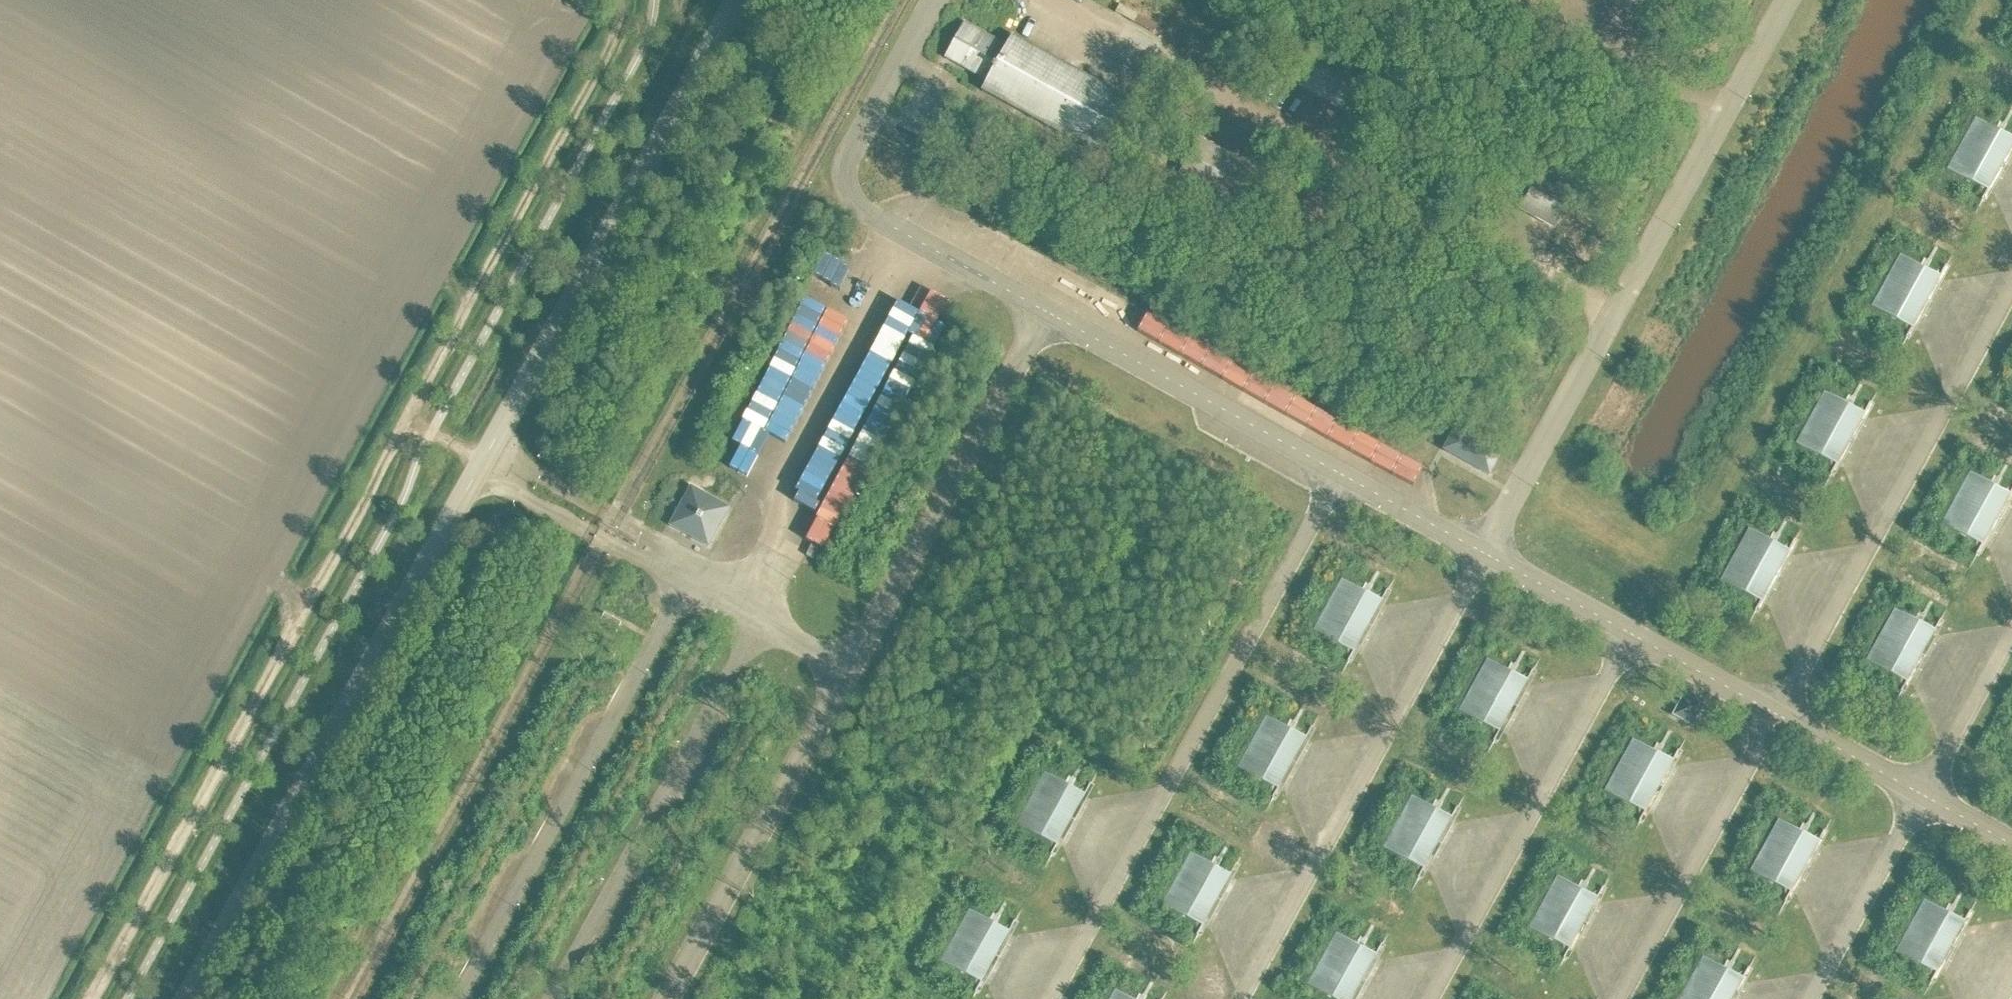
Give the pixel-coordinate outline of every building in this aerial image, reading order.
[(1098,159),(1129,103),(1012,38),(1007,48),(963,23),(942,61),(986,85),(981,94),(1098,159)] [(2011,141),(1972,119),(1944,171),(1983,193),(2011,141)] [(1255,172),(1197,139),(1175,178),(1233,211),(1255,172)] [(1573,192),(1538,172),(1516,211),(1550,231),(1573,192)] [(1937,278),(1897,256),(1869,307),(1908,329),(1937,278)] [(1860,417),(1820,395),(1792,447),(1832,468),(1860,417)] [(1498,457),(1450,431),(1438,452),(1486,478),(1498,457)] [(2008,498),(1968,476),(1940,528),(1979,549),(2008,498)] [(690,487),(667,528),(708,550),(730,509),(690,487)] [(1785,554),(1745,532),(1717,584),(1756,606),(1785,554)] [(1381,601),(1341,579),(1313,631),(1353,653),(1381,601)] [(1932,635),(1893,613),(1864,665),(1904,687),(1932,635)] [(1528,682),(1488,660),(1460,712),(1500,734),(1528,682)] [(1683,697),(1672,717),(1692,727),(1702,708),(1683,697)] [(1306,738),(1266,716),(1238,768),(1277,790),(1306,738)] [(1669,764),(1630,742),(1601,794),(1641,816),(1669,764)] [(1085,795),(1045,774),(1017,825),(1056,847),(1085,795)] [(1453,819),(1413,797),(1385,849),(1424,871),(1453,819)] [(1817,845),(1777,823),(1749,875),(1789,897),(1817,845)] [(1230,875),(1191,854),(1162,905),(1202,927),(1230,875)] [(1594,901),(1554,879),(1526,931),(1566,953),(1594,901)] [(1959,923),(1920,902),(1891,953),(1931,975),(1959,923)] [(1009,932),(970,910),(942,962),(981,984),(1009,932)] [(1338,934),(1309,986),(1333,998),(1354,998),(1377,956),(1338,934)] [(1702,960),(1681,998),(1732,998),(1742,982),(1702,960)] [(1116,990),(1111,998),(1131,998),(1116,990)]
